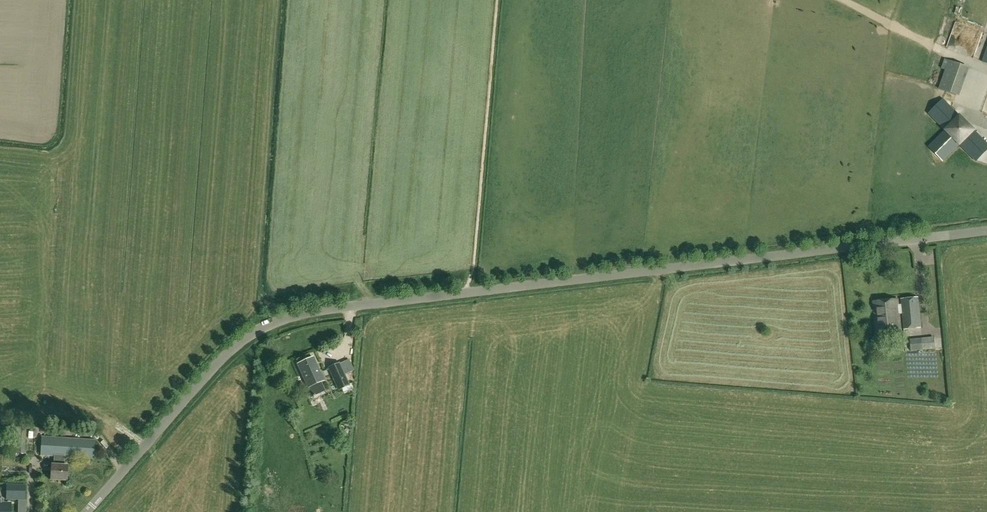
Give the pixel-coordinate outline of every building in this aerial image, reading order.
[(982,107),(986,92),(986,77),(981,75),(972,103),(982,107)] [(953,90),(937,101),(949,119),(930,131),(941,147),(959,135),(971,153),(986,143),(986,141),(953,90)] [(899,315),(902,315),(904,330),(921,328),(918,298),(874,301),(876,332),(901,330),(899,315)] [(934,337),(910,339),(910,342),(905,343),(906,351),(911,350),(911,351),(935,349),(934,337)] [(298,364),(308,386),(305,388),(310,398),(324,392),(320,382),(324,381),(313,357),(298,364)] [(329,368),(339,390),(349,385),(339,363),(329,368)] [(42,437),(41,456),(54,456),(54,465),(52,465),(51,480),(67,481),(68,466),(64,466),(65,457),(94,459),(95,440),(42,437)] [(25,499),(26,485),(22,485),(22,491),(7,491),(7,499),(25,499)]
